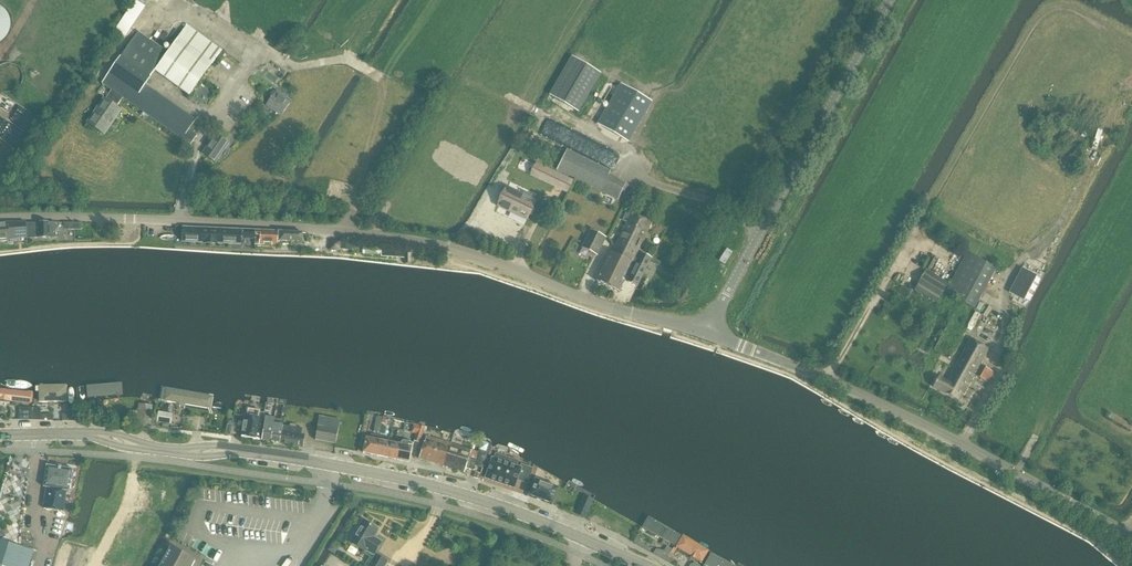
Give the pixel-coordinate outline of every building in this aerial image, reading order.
[(333,11),(347,21),(355,9),(341,0),(340,0),(333,11)] [(0,42),(2,41),(3,39),(5,38),(6,37),(7,35),(8,34),(9,32),(10,30),(10,28),(10,27),(11,25),(11,23),(11,21),(10,19),(10,17),(9,16),(9,14),(8,12),(7,11),(5,9),(4,8),(3,6),(1,5),(0,5),(0,42)] [(333,11),(325,22),(339,32),(347,21),(333,11)] [(123,98),(192,146),(197,139),(188,131),(195,119),(145,85),(154,71),(189,95),(222,49),(187,25),(167,52),(138,32),(102,84),(111,90),(105,99),(104,98),(88,122),(102,132),(109,122),(111,123),(120,110),(116,107),(123,98)] [(601,74),(572,57),(550,95),(578,112),(601,74)] [(621,84),(598,124),(629,142),(652,102),(621,84)] [(268,104),(282,114),(290,103),(276,93),(268,104)] [(203,154),(215,162),(229,143),(216,135),(203,154)] [(567,150),(557,170),(618,200),(626,184),(609,175),(611,172),(567,150)] [(543,168),(538,178),(555,186),(560,177),(560,176),(543,168)] [(510,188),(502,205),(514,211),(515,208),(530,216),(529,218),(530,218),(538,201),(536,200),(538,196),(528,191),(526,195),(510,188)] [(628,222),(622,233),(641,243),(651,223),(632,214),(628,212),(625,220),(628,222)] [(39,223),(26,223),(28,238),(39,238),(49,238),(55,238),(55,222),(39,223)] [(0,224),(0,241),(9,241),(9,235),(26,234),(25,223),(8,223),(0,224)] [(582,248),(597,255),(606,238),(591,231),(582,248)] [(622,233),(612,253),(632,263),(634,258),(641,243),(622,233)] [(340,242),(331,241),(331,250),(339,251),(340,242)] [(611,253),(596,282),(619,293),(625,281),(623,280),(627,272),(632,263),(612,253),(612,254),(611,253)] [(946,292),(975,308),(996,269),(967,253),(946,292)] [(631,273),(627,282),(637,287),(651,259),(641,254),(638,260),(634,258),(632,263),(627,272),(631,273)] [(1022,268),(1009,293),(1024,300),(1036,276),(1022,268)] [(915,291),(936,304),(949,285),(927,271),(915,291)] [(883,308),(880,313),(885,316),(888,310),(883,308)] [(933,387),(959,401),(974,375),(988,383),(994,372),(980,365),(988,351),(969,342),(957,362),(947,382),(938,377),(933,387)] [(86,385),(87,401),(127,398),(126,382),(86,385)] [(37,394),(37,399),(37,405),(70,405),(69,384),(37,385),(37,394)] [(159,402),(214,412),(217,394),(162,384),(159,402)] [(37,399),(37,394),(2,391),(0,404),(37,407),(37,399)] [(33,420),(34,409),(19,408),(19,420),(33,420)] [(139,408),(137,426),(156,427),(157,419),(150,419),(151,409),(139,408)] [(271,442),(280,444),(283,425),(286,408),(283,408),(281,420),(275,419),(271,442)] [(241,437),(260,440),(264,416),(264,414),(259,413),(259,411),(248,409),(246,417),(245,417),(241,437)] [(159,412),(157,422),(160,423),(171,424),(172,414),(162,412),(159,412)] [(78,414),(63,414),(63,421),(78,422),(78,414)] [(262,441),(271,442),(275,419),(269,418),(269,417),(266,417),(262,441)] [(320,417),(315,440),(336,443),(340,420),(320,417)] [(373,432),(379,433),(381,426),(382,421),(376,420),(375,425),(373,432)] [(283,425),(280,444),(303,447),(305,435),(302,435),(303,429),(296,427),(296,425),(291,424),(290,427),(283,425)] [(419,426),(414,441),(419,443),(425,427),(419,426)] [(363,453),(375,455),(379,436),(371,435),(370,439),(366,438),(363,453)] [(375,455),(386,458),(390,439),(379,436),(375,455)] [(419,458),(443,466),(451,444),(427,437),(419,458)] [(386,458),(398,460),(401,441),(390,439),(386,458)] [(401,441),(398,460),(409,462),(412,447),(413,444),(401,441)] [(451,444),(443,466),(464,472),(466,468),(472,470),(474,470),(476,465),(483,468),(490,448),(487,447),(485,451),(479,449),(478,452),(472,450),(451,444)] [(493,458),(492,458),(492,459),(486,478),(485,478),(485,479),(486,479),(514,488),(513,488),(515,489),(515,488),(515,487),(517,480),(527,484),(532,469),(522,465),(521,468),(516,467),(518,462),(509,458),(507,463),(493,459),(493,458)] [(69,494),(73,469),(47,465),(44,487),(46,488),(43,509),(64,512),(67,493),(69,494)] [(558,489),(536,481),(530,496),(552,504),(558,489)] [(584,496),(576,514),(585,518),(593,500),(584,496)] [(643,526),(675,545),(682,533),(649,515),(643,526)] [(350,542),(365,551),(366,550),(374,554),(381,542),(379,544),(372,540),(378,530),(363,520),(350,542)] [(677,546),(703,562),(711,549),(685,533),(677,546)] [(34,551),(0,541),(0,565),(29,565),(34,551)] [(655,550),(653,554),(665,561),(672,550),(667,546),(664,551),(655,550)] [(195,561),(171,547),(161,565),(192,565),(195,561)] [(712,552),(706,564),(710,565),(738,565),(712,552)] [(369,565),(385,565),(387,562),(376,555),(369,565)]
